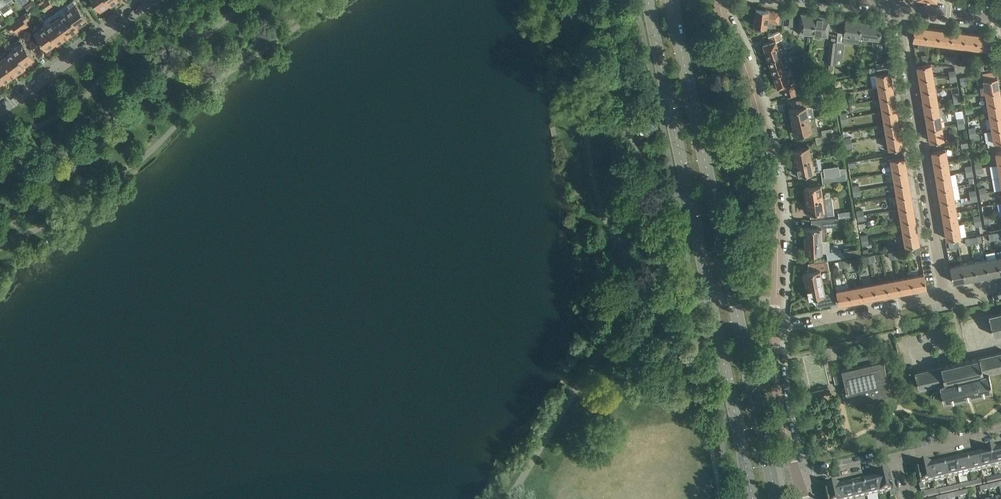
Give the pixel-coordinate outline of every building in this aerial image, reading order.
[(3,13),(12,7),(7,0),(0,0),(0,9),(3,13)] [(86,21),(85,20),(87,18),(74,0),(71,0),(63,6),(77,26),(78,26),(77,25),(79,23),(80,25),(86,21)] [(100,8),(103,6),(103,8),(109,4),(108,3),(110,1),(111,2),(110,0),(94,0),(100,8)] [(63,6),(53,13),(68,34),(72,31),(73,32),(78,28),(77,27),(77,26),(63,6)] [(754,17),(753,24),(754,24),(754,25),(766,27),(772,27),(773,23),(783,24),(784,12),(768,10),(769,10),(756,8),(755,17),(754,17)] [(815,13),(800,11),(798,31),(813,32),(815,13)] [(784,12),(783,24),(794,25),(795,14),(784,12)] [(25,13),(16,19),(23,28),(28,24),(25,21),(29,18),(25,13)] [(59,42),(64,38),(64,36),(68,34),(53,13),(43,20),(45,24),(58,41),(58,40),(59,42)] [(830,15),(815,13),(813,32),(827,34),(830,15)] [(844,32),(843,41),(858,42),(859,37),(859,36),(861,19),(846,17),(844,32)] [(18,31),(23,28),(16,19),(8,25),(12,31),(15,28),(18,31)] [(861,19),(859,36),(876,38),(876,39),(878,51),(886,50),(883,30),(880,30),(881,22),(861,19)] [(57,41),(58,41),(45,24),(40,28),(37,24),(33,28),(47,47),(49,45),(50,47),(55,43),(54,42),(57,40),(57,41)] [(927,27),(914,26),(912,40),(918,40),(918,43),(918,49),(926,49),(925,41),(927,27)] [(938,43),(940,29),(927,27),(925,41),(938,43)] [(952,31),(940,29),(938,43),(951,44),(952,31)] [(963,46),(965,32),(952,31),(951,44),(963,46)] [(770,41),(762,44),(767,58),(784,53),(784,52),(786,52),(780,32),(770,35),(772,40),(770,41)] [(976,48),(977,34),(965,32),(963,46),(976,48)] [(989,49),(990,35),(977,34),(976,48),(989,49)] [(24,64),(26,62),(27,64),(32,60),(31,58),(34,57),(20,37),(9,45),(13,49),(24,65),(24,64)] [(835,52),(834,64),(841,65),(843,47),(843,43),(836,42),(836,46),(835,52)] [(14,72),(18,69),(19,71),(25,67),(24,66),(24,65),(13,49),(8,53),(6,51),(1,54),(14,72)] [(787,61),(784,53),(767,58),(772,73),(790,67),(788,60),(787,61)] [(5,79),(6,80),(11,77),(10,75),(14,72),(1,54),(0,55),(0,74),(4,80),(5,79)] [(945,55),(944,62),(954,63),(955,56),(945,55)] [(815,65),(810,60),(807,64),(812,68),(815,65)] [(889,68),(888,61),(876,63),(877,70),(889,68)] [(983,63),(978,64),(979,70),(984,70),(993,68),(992,61),(983,63)] [(933,76),(931,63),(917,65),(919,78),(933,76)] [(791,74),(792,74),(790,67),(772,73),(777,88),(783,86),(784,90),(783,90),(785,97),(797,93),(791,74)] [(878,86),(892,84),(890,71),(876,73),(878,86)] [(981,92),(985,92),(999,89),(997,77),(995,77),(994,71),(982,73),(984,86),(980,86),(981,92)] [(935,88),(933,76),(919,78),(921,91),(935,88)] [(892,84),(878,86),(880,99),(894,96),(892,84)] [(822,86),(811,89),(812,96),(820,94),(822,93),(824,93),(822,86)] [(937,101),(935,88),(921,91),(923,103),(937,101)] [(988,104),(1000,102),(1000,100),(999,89),(985,92),(988,104)] [(796,100),(797,107),(789,109),(792,122),(814,117),(811,102),(821,100),(820,94),(812,96),(809,97),(796,100)] [(894,96),(880,99),(882,111),(896,109),(894,96)] [(938,107),(937,101),(923,103),(925,116),(939,113),(945,112),(944,106),(938,107)] [(990,117),(1000,115),(1000,102),(988,104),(990,117)] [(896,109),(882,111),(884,123),(898,121),(896,109)] [(939,113),(926,116),(928,128),(941,126),(940,121),(947,120),(946,112),(945,112),(939,113)] [(992,129),(1000,127),(1000,115),(990,117),(992,129)] [(817,129),(814,117),(792,122),(794,134),(812,130),(817,129)] [(898,121),(884,123),(886,136),(900,133),(898,121)] [(944,139),(941,126),(928,128),(930,141),(944,139)] [(1000,141),(1000,127),(992,129),(994,142),(1000,141)] [(815,137),(830,134),(832,134),(831,128),(814,131),(815,137)] [(889,148),(900,147),(902,146),(900,133),(886,136),(889,148)] [(831,140),(830,134),(815,137),(817,143),(831,140)] [(794,161),(813,158),(812,152),(810,153),(809,145),(792,149),(794,161)] [(945,148),(932,151),(934,164),(947,161),(945,148)] [(906,169),(904,156),(890,158),(892,171),(906,169)] [(795,167),(793,167),(795,174),(797,173),(797,174),(818,170),(817,162),(814,162),(813,158),(794,161),(795,167)] [(936,176),(950,174),(947,161),(934,164),(936,176)] [(824,170),(821,171),(822,177),(837,175),(839,174),(846,173),(847,173),(846,167),(838,168),(838,166),(824,168),(824,170)] [(906,169),(892,171),(895,183),(908,181),(906,169)] [(950,174),(936,176),(938,189),(952,186),(958,185),(956,173),(950,174)] [(908,181),(895,183),(897,196),(910,194),(908,181)] [(805,200),(823,197),(821,184),(803,187),(804,188),(803,190),(803,193),(805,194),(805,200)] [(952,186),(938,189),(940,201),(954,199),(960,198),(958,185),(952,186)] [(910,194),(897,196),(899,208),(913,206),(910,194)] [(822,212),(823,218),(838,217),(837,211),(831,211),(831,205),(829,206),(829,196),(823,197),(805,200),(806,205),(804,205),(804,212),(807,211),(807,213),(817,211),(817,213),(822,212)] [(954,199),(940,201),(942,213),(956,211),(954,199)] [(913,206),(899,208),(901,221),(915,218),(913,206)] [(956,211),(942,213),(944,226),(958,224),(956,211)] [(917,231),(915,218),(901,221),(903,233),(917,231)] [(944,226),(947,239),(960,236),(958,224),(944,226)] [(821,226),(804,227),(804,240),(822,239),(826,239),(826,234),(827,234),(826,226),(821,226)] [(917,231),(903,233),(905,246),(919,244),(917,231)] [(822,239),(804,240),(805,253),(822,252),(826,252),(827,259),(845,256),(844,250),(841,251),(840,248),(830,250),(829,239),(826,239),(822,239)] [(957,240),(948,242),(949,248),(959,246),(957,240)] [(859,245),(844,247),(844,250),(845,256),(861,253),(859,245)] [(985,259),(988,275),(1000,273),(997,257),(985,259)] [(829,267),(827,259),(814,260),(814,264),(808,264),(808,269),(805,270),(805,271),(803,272),(805,284),(823,281),(820,268),(829,267)] [(976,277),(988,275),(985,259),(973,261),(976,277)] [(961,264),(964,280),(976,277),(973,261),(961,264)] [(953,282),(964,280),(961,264),(950,266),(953,282)] [(924,273),(911,276),(914,289),(926,287),(924,273)] [(899,278),(901,292),(914,289),(911,276),(899,278)] [(899,278),(886,280),(889,294),(901,292),(899,278)] [(874,283),(876,296),(889,294),(886,280),(874,283)] [(836,303),(833,290),(825,292),(823,281),(805,284),(808,297),(815,296),(818,307),(836,303)] [(848,283),(836,286),(836,290),(839,304),(851,301),(849,287),(848,283)] [(861,285),(864,299),(876,296),(874,283),(861,285)] [(861,285),(849,287),(851,301),(864,299),(861,285)] [(1000,333),(1000,312),(988,315),(993,335),(1000,333)] [(915,373),(918,388),(939,383),(943,399),(965,394),(968,393),(992,387),(989,372),(1000,369),(1000,352),(915,373)] [(871,353),(866,355),(850,358),(852,366),(841,368),(846,388),(841,389),(845,405),(866,400),(871,399),(894,394),(895,394),(891,376),(887,377),(883,359),(872,361),(871,353)] [(1000,466),(1000,450),(1000,449),(997,450),(996,448),(989,450),(993,468),(1000,466)] [(981,470),(993,468),(989,450),(981,451),(982,454),(978,455),(981,470)] [(969,473),(981,470),(978,455),(966,458),(969,473)] [(958,476),(969,473),(966,458),(954,460),(958,476)] [(954,460),(942,463),(946,479),(958,476),(954,460)] [(934,481),(946,479),(942,463),(931,466),(934,481)] [(931,466),(930,464),(915,467),(921,490),(924,489),(923,484),(934,481),(931,466)] [(873,477),(874,479),(878,495),(889,492),(891,497),(894,496),(889,473),(873,477)] [(878,495),(874,479),(862,482),(866,497),(878,495)] [(851,485),(854,498),(859,498),(866,497),(862,482),(851,485)] [(826,498),(842,498),(839,487),(839,485),(824,488),(826,498)] [(843,486),(839,487),(842,498),(854,498),(851,485),(843,486)] [(922,498),(937,495),(936,489),(921,493),(922,498)]
